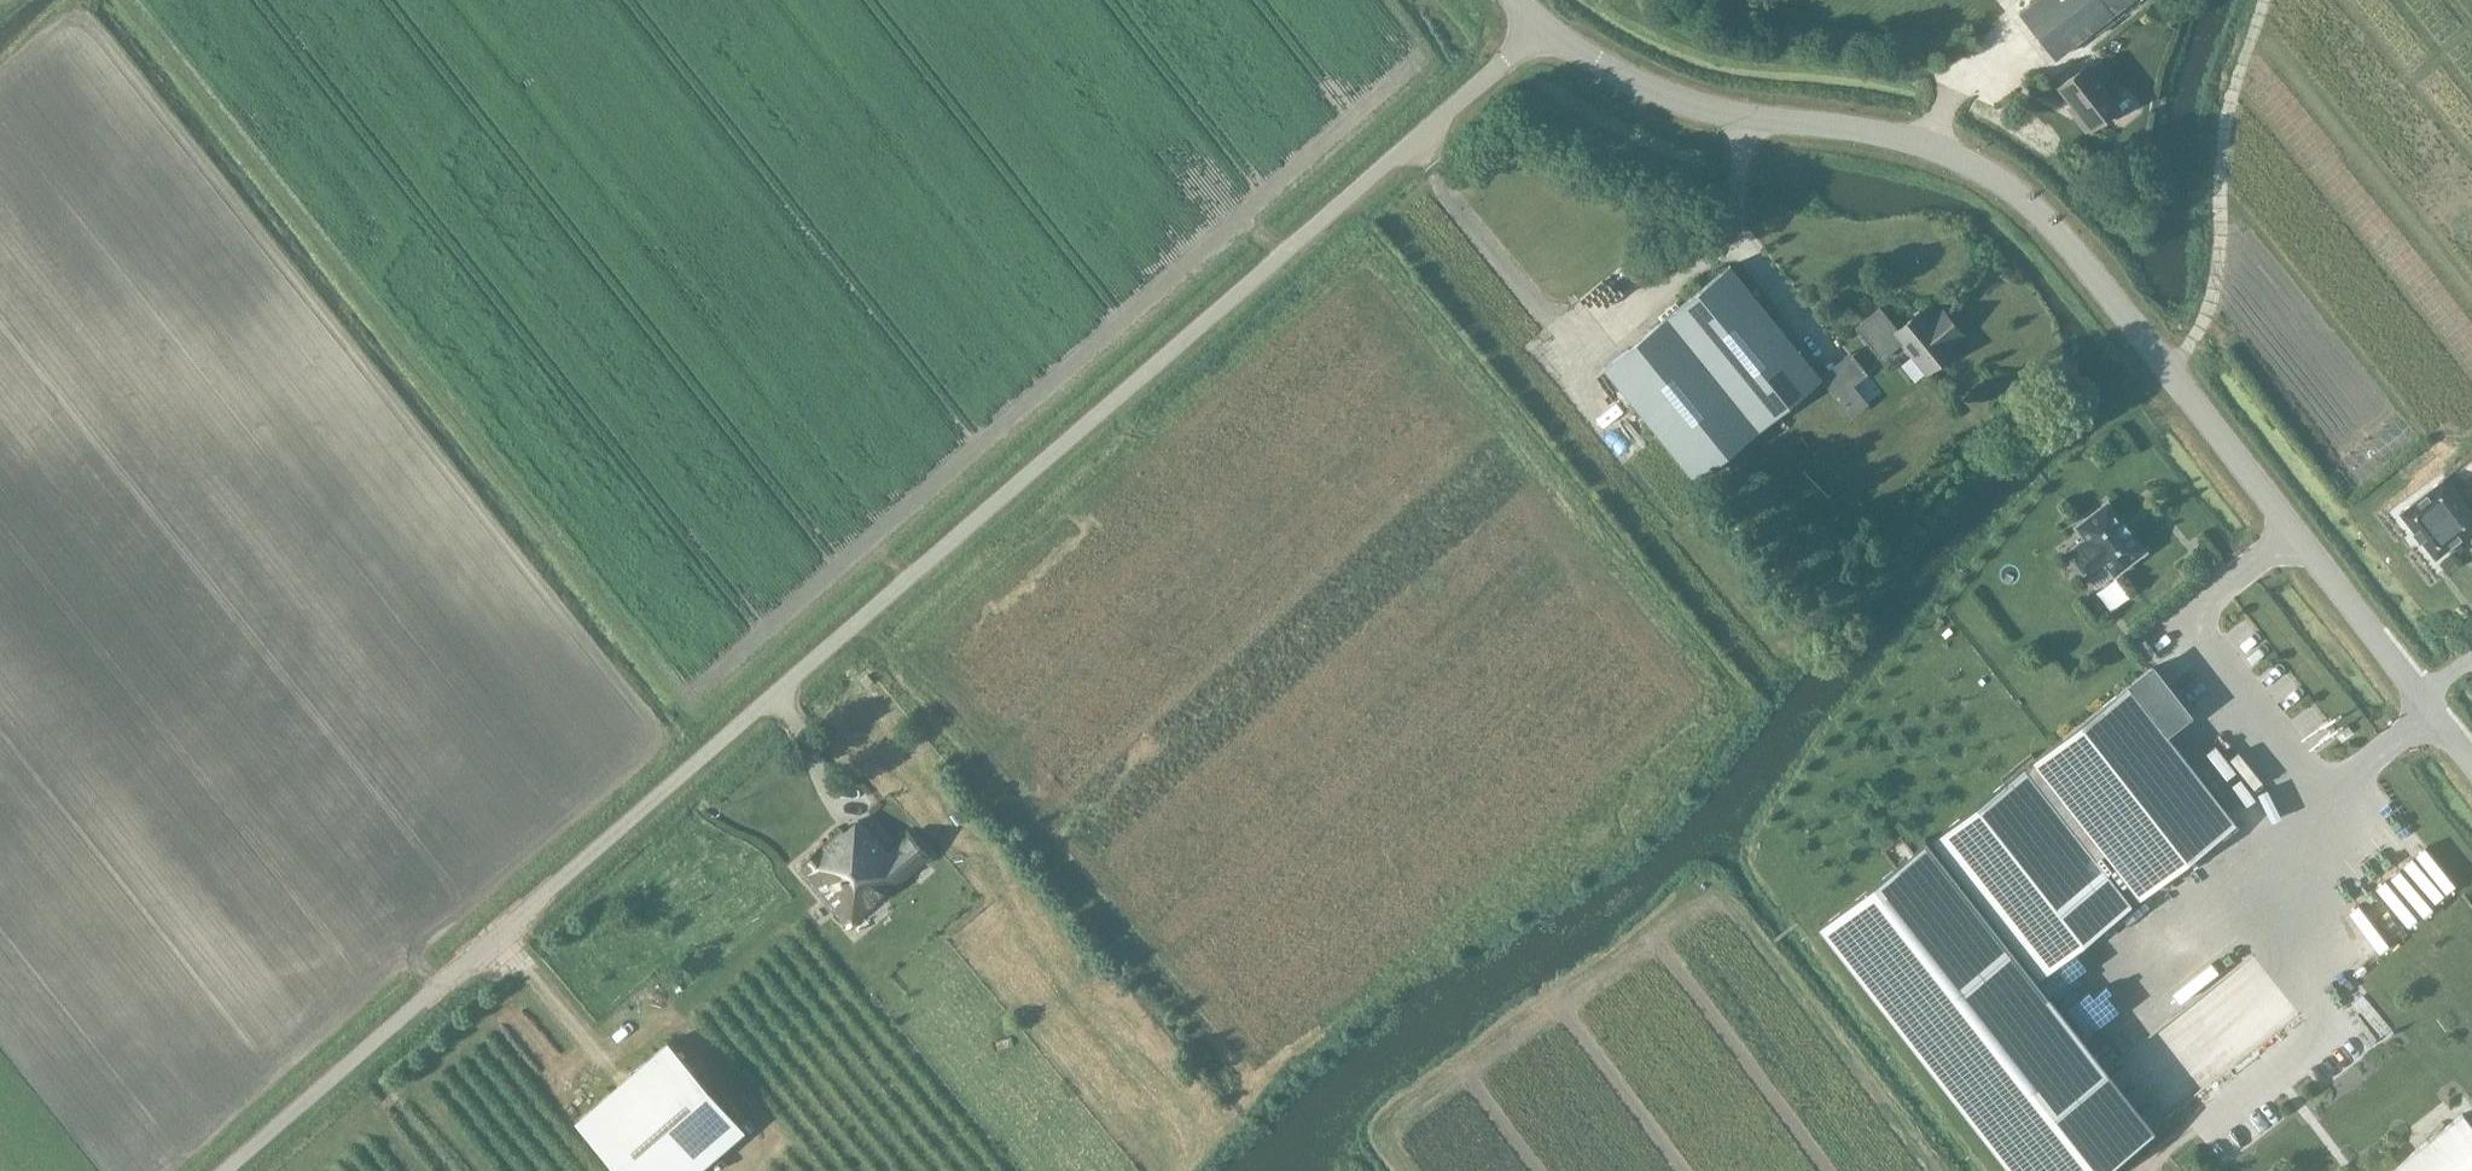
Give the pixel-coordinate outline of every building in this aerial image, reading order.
[(2130,0),(2035,0),(2019,12),(2055,58),(2092,30),(2096,35),(2114,21),(2110,16),(2130,0)] [(2086,68),(2059,89),(2079,112),(2075,115),(2087,132),(2117,108),(2086,68)] [(1696,481),(1821,379),(1729,265),(1604,367),(1696,481)] [(1929,321),(1920,310),(1897,329),(1891,322),(1878,334),(1892,350),(1903,342),(1927,372),(1954,351),(1948,344),(1961,331),(1943,309),(1929,321)] [(2399,512),(2435,558),(2471,529),(2471,518),(2442,479),(2399,512)] [(2067,550),(2087,575),(2096,586),(2113,573),(2113,574),(2115,572),(2115,571),(2142,550),(2143,551),(2145,549),(2143,547),(2142,547),(2129,530),(2130,530),(2128,528),(2127,528),(2123,522),(2123,521),(2122,519),(2121,520),(2108,503),(2108,502),(2107,500),(2104,502),(2105,502),(2078,523),(2077,523),(2075,525),(2077,527),(2077,526),(2085,536),(2067,550)] [(1820,926),(2012,1170),(2096,1170),(2151,1128),(2106,1070),(2122,1057),(2108,1038),(2091,1051),(2047,995),(2048,994),(2035,978),(2235,822),(2165,733),(2189,714),(2151,667),(1820,926)] [(929,855),(910,833),(887,852),(859,819),(844,832),(841,828),(796,867),(847,925),(929,855)] [(2145,931),(2164,912),(2155,904),(2136,922),(2145,931)] [(2083,952),(2050,976),(2058,986),(2090,963),(2083,952)] [(576,1127),(613,1170),(704,1170),(744,1137),(669,1048),(576,1127)] [(2388,1170),(2471,1170),(2471,1160),(2466,1165),(2457,1155),(2471,1143),(2471,1126),(2462,1113),(2388,1170)]
